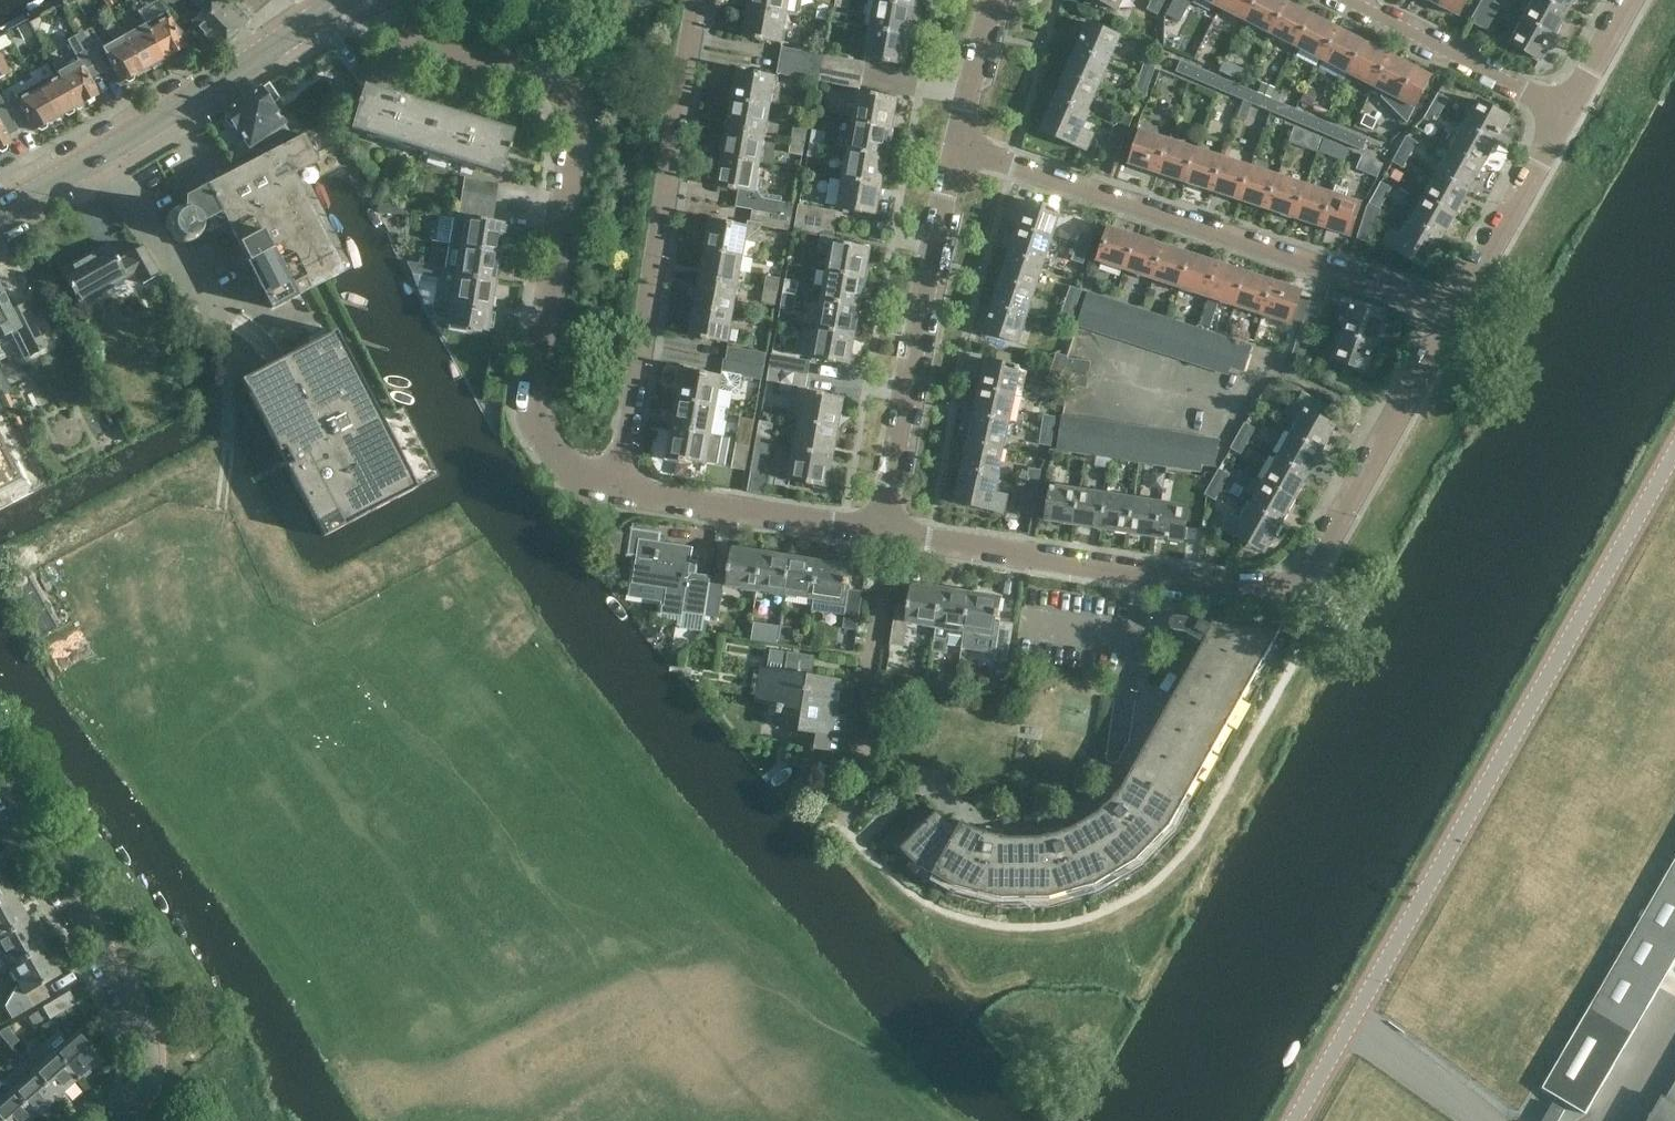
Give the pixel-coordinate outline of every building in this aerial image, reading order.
[(190,0),(202,13),(192,22),(217,49),(247,21),(227,0),(191,0),(190,0)] [(750,7),(784,13),(788,14),(798,16),(798,12),(800,13),(803,0),(751,0),(750,7)] [(849,9),(851,0),(836,0),(835,7),(849,9)] [(1118,11),(1123,0),(1097,0),(1118,11)] [(1147,9),(1158,15),(1164,2),(1159,0),(1152,0),(1147,9)] [(1222,9),(1226,0),(1204,0),(1222,9)] [(1222,9),(1247,22),(1259,0),(1226,0),(1222,9)] [(1247,22),(1273,35),(1289,3),(1284,0),(1259,0),(1247,22)] [(1432,2),(1460,16),(1468,0),(1433,0),(1432,2)] [(1470,22),(1486,31),(1501,5),(1495,2),(1491,0),(1483,0),(1470,22)] [(1524,21),(1553,37),(1567,13),(1544,0),(1536,0),(1524,21)] [(1567,13),(1574,0),(1544,0),(1567,13)] [(876,1),(871,29),(909,36),(912,20),(908,19),(910,7),(876,1)] [(1289,3),(1273,35),(1299,48),(1315,16),(1289,3)] [(784,13),(750,7),(744,36),(779,42),(782,28),(785,29),(788,14),(784,13)] [(166,14),(144,25),(163,60),(185,48),(166,14)] [(1315,16),(1299,48),(1324,61),(1341,29),(1315,16)] [(1524,21),(1511,46),(1539,62),(1553,37),(1524,21)] [(28,22),(17,28),(24,40),(35,34),(28,22)] [(1090,24),(1079,50),(1109,63),(1120,37),(1090,24)] [(124,36),(124,37),(143,72),(163,60),(144,25),(124,36)] [(98,38),(85,45),(101,74),(113,68),(121,83),(143,72),(124,37),(124,36),(119,27),(109,32),(114,42),(103,48),(98,38)] [(871,29),(866,58),(904,65),(909,36),(871,29)] [(1341,29),(1324,61),(1350,75),(1367,42),(1341,29)] [(79,61),(58,73),(77,107),(98,95),(83,69),(95,64),(78,34),(67,40),(79,61)] [(1367,42),(1350,75),(1376,88),(1392,56),(1367,42)] [(783,47),(780,61),(822,68),(824,55),(783,47)] [(1079,50),(1067,75),(1098,88),(1109,63),(1079,50)] [(0,55),(0,78),(10,73),(0,55)] [(824,55),(822,68),(863,76),(866,62),(824,55)] [(1392,56),(1376,88),(1383,92),(1381,97),(1407,123),(1414,107),(1416,108),(1433,76),(1392,56)] [(1271,98),(1258,93),(1181,60),(1176,72),(1363,150),(1368,139),(1271,98)] [(780,61),(778,74),(819,81),(822,68),(780,61)] [(1144,62),(1140,76),(1151,81),(1156,67),(1144,62)] [(822,68),(819,81),(861,89),(863,76),(822,68)] [(738,70),(735,87),(738,88),(736,100),(771,106),(776,77),(738,70)] [(37,84),(56,119),(77,107),(58,73),(37,84)] [(1067,75),(1056,101),(1086,114),(1098,88),(1067,75)] [(1151,81),(1140,76),(1135,90),(1146,94),(1151,81)] [(1275,88),(1262,82),(1258,93),(1271,98),(1275,88)] [(37,84),(15,96),(34,131),(56,119),(37,84)] [(258,88),(223,112),(248,147),(250,146),(254,154),(289,135),(283,123),(284,123),(271,105),(279,99),(268,84),(260,89),(258,88)] [(437,108),(362,85),(349,130),(423,152),(437,108)] [(860,93),(854,122),(889,128),(891,116),(895,116),(898,100),(860,93)] [(1439,93),(1432,106),(1442,112),(1449,99),(1439,93)] [(731,113),(728,128),(766,135),(771,106),(736,100),(734,114),(731,113)] [(10,143),(6,136),(16,130),(0,101),(0,149),(10,143)] [(1045,126),(1043,132),(1066,142),(1085,150),(1092,134),(1081,130),(1088,114),(1086,114),(1056,101),(1045,126)] [(1480,101),(1466,126),(1495,142),(1509,118),(1480,101)] [(1442,112),(1432,106),(1424,119),(1434,124),(1442,112)] [(512,131),(437,108),(423,152),(498,176),(512,131)] [(1121,112),(1117,126),(1116,127),(1127,132),(1133,116),(1121,112)] [(1377,120),(1365,114),(1361,124),(1372,129),(1377,120)] [(854,122),(849,150),(887,157),(890,142),(886,141),(889,128),(854,122)] [(794,126),(791,139),(806,142),(808,129),(794,126)] [(1117,126),(1115,126),(1104,155),(1118,160),(1127,132),(1116,127),(1117,126)] [(1466,126),(1452,149),(1482,166),(1495,142),(1466,126)] [(1291,137),(1293,137),(1291,140),(1299,143),(1304,131),(1294,127),(1291,137)] [(728,128),(723,156),(757,163),(760,150),(763,150),(766,135),(728,128)] [(813,129),(810,143),(824,145),(827,132),(813,129)] [(1130,164),(1158,174),(1169,140),(1141,131),(1130,164)] [(167,223),(167,228),(168,232),(170,236),(172,239),(175,242),(179,244),(183,246),(188,246),(192,245),(196,244),(200,241),(203,238),(205,234),(212,230),(227,222),(272,308),(343,271),(294,175),(318,162),(303,135),(192,194),(192,202),(187,202),(183,203),(179,205),(175,207),(172,210),(169,214),(168,218),(167,223)] [(1406,136),(1399,149),(1410,154),(1417,141),(1406,136)] [(806,142),(791,139),(789,153),(803,156),(806,142)] [(1169,140),(1158,174),(1185,183),(1196,149),(1169,140)] [(824,145),(810,143),(807,156),(822,159),(824,145)] [(1196,149),(1185,183),(1213,192),(1224,158),(1196,149)] [(1399,149),(1392,162),(1402,167),(1410,154),(1399,149)] [(1452,149),(1439,173),(1468,190),(1482,166),(1452,149)] [(849,150),(844,178),(882,185),(887,157),(849,150)] [(723,156),(718,185),(740,189),(737,207),(754,210),(792,217),(795,204),(781,202),(782,196),(766,193),(761,187),(763,177),(758,177),(761,163),(757,163),(723,156)] [(1224,158),(1213,192),(1240,201),(1251,167),(1224,158)] [(1381,166),(1364,160),(1359,172),(1376,178),(1381,166)] [(1278,176),(1279,176),(1268,210),(1295,219),(1306,185),(1291,180),(1295,169),(1282,165),(1278,176)] [(1279,176),(1278,176),(1251,167),(1240,201),(1268,210),(1279,176)] [(1439,173),(1425,197),(1455,214),(1468,190),(1439,173)] [(498,183),(463,177),(461,191),(469,192),(495,197),(498,183)] [(844,178),(841,195),(839,207),(877,214),(882,185),(844,178)] [(1381,182),(1372,198),(1383,204),(1392,188),(1381,182)] [(1306,185),(1295,219),(1322,228),(1333,194),(1306,185)] [(1336,185),(1333,194),(1322,228),(1351,237),(1362,203),(1345,198),(1348,189),(1336,185)] [(453,215),(448,244),(459,246),(494,252),(496,240),(499,240),(502,223),(491,222),(493,210),(467,206),(469,192),(461,191),(457,216),(453,215)] [(469,192),(467,206),(493,210),(495,197),(469,192)] [(1425,197),(1412,221),(1441,238),(1455,214),(1425,197)] [(1368,207),(1357,239),(1371,243),(1382,210),(1380,209),(1383,204),(1372,198),(1368,207)] [(1030,202),(1021,228),(1052,239),(1061,212),(1030,202)] [(799,205),(797,218),(835,225),(838,212),(799,205)] [(711,238),(709,250),(744,256),(747,240),(759,242),(762,226),(790,231),(792,217),(754,210),(752,222),(749,222),(748,227),(711,221),(708,238),(711,238)] [(835,225),(797,218),(794,231),(821,236),(818,253),(831,255),(828,271),(862,277),(864,265),(868,265),(871,249),(834,242),(835,237),(833,237),(835,225)] [(1441,238),(1412,221),(1410,220),(1401,235),(1391,229),(1383,245),(1399,254),(1403,248),(1428,261),(1441,238)] [(1021,228),(1012,254),(1044,265),(1052,239),(1021,228)] [(1098,261),(1127,271),(1138,237),(1110,228),(1098,261)] [(1082,232),(1077,247),(1088,251),(1093,236),(1082,232)] [(1138,237),(1127,271),(1154,280),(1165,246),(1138,237)] [(79,303),(136,271),(144,284),(159,275),(142,245),(127,254),(129,257),(120,263),(108,242),(60,269),(79,303)] [(448,244),(444,269),(455,271),(454,275),(493,281),(495,266),(491,266),(494,252),(459,246),(448,244)] [(1165,246),(1154,280),(1181,289),(1192,255),(1165,246)] [(1077,247),(1072,260),(1084,264),(1088,251),(1077,247)] [(701,277),(739,284),(744,256),(709,250),(707,262),(704,262),(701,277)] [(1012,254),(1004,280),(1035,290),(1044,265),(1012,254)] [(1219,264),(1192,255),(1181,289),(1208,298),(1219,264)] [(413,264),(411,277),(414,280),(436,284),(431,310),(437,319),(446,320),(446,325),(485,332),(493,281),(454,275),(455,271),(444,269),(441,268),(440,278),(425,276),(427,266),(413,264)] [(1247,273),(1219,264),(1208,298),(1235,307),(1247,273)] [(440,278),(441,268),(427,266),(425,276),(440,278)] [(828,271),(822,299),(861,306),(863,291),(859,290),(862,277),(828,271)] [(1247,273),(1235,307),(1263,316),(1274,282),(1247,273)] [(767,276),(764,289),(778,292),(781,278),(767,276)] [(739,284),(701,277),(696,306),(730,312),(732,300),(736,301),(739,284)] [(786,279),(783,292),(797,294),(800,281),(786,279)] [(1004,280),(995,306),(1027,316),(1035,290),(1004,280)] [(1274,282),(1263,316),(1291,325),(1302,291),(1274,282)] [(1070,286),(1066,300),(1077,304),(1082,290),(1070,286)] [(778,292),(764,289),(762,303),(776,305),(778,292)] [(18,328),(31,355),(47,347),(24,301),(9,309),(0,291),(0,337),(18,328)] [(797,294),(783,292),(781,306),(795,309),(797,294)] [(1078,326),(1092,330),(1103,297),(1089,292),(1078,326)] [(1103,297),(1092,330),(1105,335),(1117,301),(1103,297)] [(1304,321),(1315,324),(1318,325),(1325,302),(1312,298),(1304,321)] [(819,317),(817,328),(855,334),(861,306),(822,299),(819,317)] [(1077,304),(1066,300),(1061,314),(1073,318),(1077,304)] [(1117,301),(1105,335),(1119,339),(1130,306),(1117,301)] [(730,312),(696,306),(690,335),(725,341),(727,328),(731,329),(734,313),(730,312)] [(1027,316),(995,306),(986,332),(1018,343),(1027,316)] [(1130,306),(1119,339),(1133,344),(1144,311),(1130,306)] [(1352,307),(1343,334),(1374,344),(1383,318),(1352,307)] [(1144,311),(1133,344),(1147,349),(1158,315),(1144,311)] [(1158,315),(1147,349),(1160,353),(1171,320),(1158,315)] [(1171,320),(1160,353),(1174,358),(1185,324),(1171,320)] [(1315,324),(1304,321),(1298,338),(1310,342),(1315,324)] [(1185,324),(1174,358),(1188,362),(1199,329),(1185,324)] [(855,335),(817,328),(812,357),(850,364),(855,335)] [(1199,329),(1188,362),(1201,367),(1213,334),(1199,329)] [(335,330),(241,380),(323,537),(417,489),(335,330)] [(1213,334),(1201,367),(1215,371),(1226,338),(1213,334)] [(1374,344),(1343,334),(1334,360),(1365,371),(1374,344)] [(1226,338),(1215,371),(1229,376),(1232,368),(1240,343),(1226,338)] [(1310,342),(1298,338),(1293,355),(1304,359),(1310,342)] [(1240,343),(1232,368),(1244,372),(1252,345),(1241,341),(1240,343)] [(729,346),(726,360),(765,367),(768,353),(729,346)] [(1068,357),(1057,352),(1053,366),(1089,375),(1091,361),(1068,358),(1068,357)] [(772,355),(769,368),(808,375),(810,362),(772,355)] [(682,400),(717,406),(719,392),(739,395),(742,377),(763,380),(765,367),(726,360),(723,377),(684,370),(681,387),(684,387),(682,400)] [(989,362),(983,389),(1016,397),(1022,369),(989,362)] [(4,395),(12,390),(0,366),(0,387),(4,395)] [(1053,366),(1048,381),(1060,384),(1087,388),(1089,375),(1053,366)] [(808,375),(769,368),(767,381),(800,387),(799,392),(805,393),(800,421),(835,428),(837,415),(840,416),(843,399),(808,393),(808,388),(806,387),(808,375)] [(1016,397),(983,389),(977,416),(1010,424),(1016,397)] [(191,391),(176,390),(176,408),(190,410),(191,391)] [(1305,410),(1292,433),(1322,450),(1335,426),(1320,417),(1326,406),(1303,392),(1296,404),(1305,410)] [(677,413),(674,429),(723,437),(725,421),(715,419),(717,406),(682,400),(680,413),(677,413)] [(1044,415),(1041,429),(1054,431),(1056,417),(1044,415)] [(1010,424),(977,416),(971,443),(1004,450),(1010,424)] [(742,417),(740,430),(753,432),(755,420),(742,417)] [(1078,419),(1064,417),(1059,450),(1073,453),(1078,419)] [(1078,419),(1073,453),(1088,455),(1092,421),(1078,419)] [(761,421),(758,433),(772,436),(774,423),(761,421)] [(800,421),(795,450),(833,457),(836,441),(832,440),(835,428),(800,421)] [(1092,421),(1088,455),(1102,457),(1107,424),(1092,421)] [(1245,423),(1238,435),(1249,441),(1256,428),(1245,423)] [(1107,424),(1102,457),(1116,459),(1121,426),(1107,424)] [(1121,426),(1116,459),(1131,461),(1135,428),(1121,426)] [(1135,428),(1131,461),(1145,463),(1150,430),(1135,428)] [(674,429),(669,458),(682,460),(681,462),(688,463),(688,461),(707,464),(707,463),(718,465),(723,437),(674,429)] [(1041,429),(1039,444),(1052,446),(1054,431),(1041,429)] [(753,432),(740,430),(733,468),(746,470),(753,432)] [(1150,430),(1145,463),(1159,465),(1164,432),(1150,430)] [(1164,432),(1159,465),(1173,467),(1178,434),(1164,432)] [(751,471),(752,472),(765,474),(772,436),(758,433),(751,471)] [(1292,433),(1278,457),(1308,474),(1322,450),(1292,433)] [(1178,434),(1173,467),(1188,469),(1193,436),(1178,434)] [(1238,435),(1231,448),(1242,454),(1249,441),(1238,435)] [(1193,436),(1188,469),(1202,471),(1203,465),(1207,438),(1193,436)] [(1207,438),(1203,465),(1216,468),(1219,440),(1207,438)] [(971,443),(965,470),(1000,478),(1000,477),(998,477),(1004,450),(971,443)] [(18,480),(0,447),(0,489),(18,480)] [(833,457),(795,450),(790,479),(808,482),(807,484),(815,486),(815,483),(828,485),(833,457)] [(1278,457),(1265,482),(1294,498),(1308,474),(1278,457)] [(1030,468),(1027,482),(1039,484),(1042,470),(1030,468)] [(1220,468),(1211,483),(1222,489),(1230,474),(1220,468)] [(965,470),(959,497),(957,503),(1004,514),(1008,497),(997,494),(1000,478),(965,470)] [(1039,484),(1027,482),(1025,482),(1020,513),(1034,515),(1039,484)] [(1250,492),(1245,501),(1250,504),(1249,505),(1281,523),(1294,498),(1265,482),(1257,495),(1250,492)] [(1222,489),(1211,483),(1205,494),(1216,500),(1222,489)] [(1046,520),(1074,524),(1080,491),(1051,486),(1046,520)] [(1080,491),(1074,524),(1102,528),(1107,495),(1080,491)] [(1107,495),(1102,528),(1129,533),(1134,499),(1107,495)] [(1134,499),(1129,533),(1156,537),(1162,503),(1134,499)] [(1162,503),(1156,537),(1185,541),(1190,508),(1162,503)] [(1281,523),(1249,505),(1241,519),(1230,513),(1222,528),(1240,538),(1243,533),(1267,547),(1281,523)] [(632,529),(628,555),(637,556),(633,583),(667,589),(663,610),(683,613),(680,628),(702,631),(705,616),(710,583),(688,579),(694,548),(659,542),(661,533),(632,529)] [(744,587),(757,589),(762,553),(734,548),(731,566),(729,566),(728,574),(730,574),(728,588),(743,590),(744,587)] [(757,589),(756,592),(772,595),(772,591),(786,593),(791,557),(762,553),(757,589)] [(791,557),(786,593),(797,595),(797,598),(813,601),(814,601),(820,562),(791,557)] [(813,601),(812,612),(825,614),(846,617),(850,590),(845,589),(845,586),(848,587),(849,581),(846,580),(848,568),(851,568),(851,567),(820,562),(814,601),(813,601)] [(705,616),(719,619),(725,580),(711,578),(710,583),(705,616)] [(936,624),(942,589),(912,585),(910,603),(908,603),(907,608),(896,607),(890,645),(903,647),(907,623),(922,626),(923,622),(936,624)] [(942,589),(936,624),(936,628),(932,651),(945,653),(948,633),(964,636),(971,594),(942,589)] [(844,630),(857,632),(863,592),(850,590),(846,617),(844,630)] [(1002,600),(1002,599),(971,594),(964,636),(963,644),(992,649),(997,618),(999,619),(1000,612),(998,612),(1000,599),(1002,600)] [(1201,620),(1178,617),(1174,617),(1171,619),(1170,623),(1170,626),(1172,629),(1176,630),(1186,632),(1211,646),(1196,672),(1243,698),(1259,669),(1254,667),(1259,659),(1263,661),(1280,631),(1215,621),(1212,626),(1202,620),(1201,620)] [(755,619),(753,636),(790,642),(793,625),(755,619)] [(1014,624),(1001,622),(995,660),(1008,662),(1014,624)] [(761,669),(756,703),(780,707),(779,713),(783,714),(801,720),(799,733),(818,736),(816,749),(842,753),(844,740),(848,716),(837,714),(842,682),(809,677),(813,657),(772,651),(769,671),(761,669)] [(1196,672),(1181,699),(1228,725),(1229,723),(1225,720),(1229,712),(1234,714),(1243,698),(1196,672)] [(1181,699),(1166,726),(1213,752),(1214,749),(1210,747),(1215,739),(1219,741),(1228,725),(1181,699)] [(1166,726),(1151,753),(1198,779),(1199,776),(1195,774),(1200,765),(1204,768),(1213,752),(1166,726)] [(1142,755),(1129,778),(1181,808),(1198,779),(1151,753),(1148,759),(1142,755)] [(1100,813),(1088,820),(1116,874),(1119,872),(1117,867),(1127,861),(1129,866),(1138,860),(1156,842),(1153,838),(1161,830),(1164,833),(1172,826),(1181,808),(1129,778),(1123,789),(1118,795),(1114,791),(1104,802),(1108,805),(1100,813)] [(938,811),(906,845),(916,855),(913,859),(920,866),(935,874),(961,828),(950,822),(938,811)] [(1027,838),(1024,898),(1029,898),(1029,893),(1041,893),(1041,898),(1052,898),(1076,891),(1075,886),(1086,883),(1087,887),(1097,885),(1116,874),(1088,820),(1074,829),(1066,831),(1065,826),(1051,830),(1052,835),(1042,838),(1027,838)] [(961,828),(935,874),(938,876),(940,872),(951,878),(948,882),(957,887),(982,893),(983,888),(995,891),(994,896),(1004,899),(1024,898),(1027,838),(1011,838),(1003,837),(1005,831),(990,828),(989,833),(979,830),(964,822),(961,828)] [(1543,1088),(1586,1113),(1674,960),(1674,863),(1543,1088)] [(13,893),(0,871),(0,900),(13,893)] [(28,920),(13,893),(0,900),(0,936),(28,920)] [(0,936),(0,950),(10,967),(44,947),(28,920),(0,936)] [(19,983),(5,1007),(11,1018),(25,1010),(50,995),(43,984),(60,974),(44,947),(10,967),(19,983)] [(69,992),(43,1007),(49,1019),(76,1003),(69,992)] [(13,1024),(1,1030),(6,1040),(18,1033),(13,1024)] [(58,1031),(44,1043),(45,1044),(53,1053),(55,1051),(78,1076),(100,1056),(78,1031),(66,1041),(58,1031)] [(45,1044),(26,1062),(33,1070),(56,1095),(78,1076),(55,1051),(53,1053),(45,1044)] [(25,1061),(3,1080),(4,1082),(34,1115),(56,1095),(33,1070),(26,1062),(25,1061)] [(1649,1120),(1674,1120),(1674,1077),(1649,1120)] [(0,1085),(0,1120),(27,1120),(34,1115),(11,1090),(4,1082),(0,1085)] [(1543,1120),(1558,1120),(1564,1110),(1553,1104),(1543,1120)]
